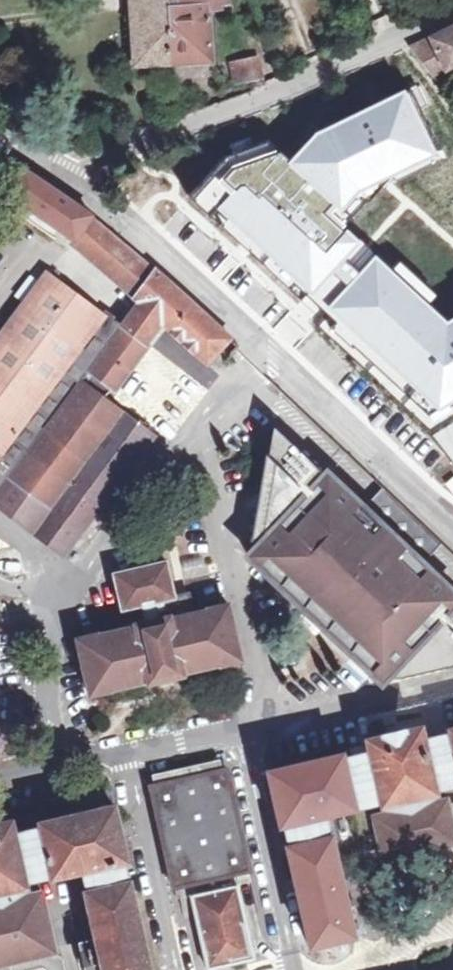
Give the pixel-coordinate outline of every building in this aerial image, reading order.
[(223,8),(222,3),(229,2),(229,0),(131,0),(134,63),(211,59),(210,9),(223,8)] [(408,48),(432,78),(452,66),(452,26),(408,48)] [(255,62),(227,68),(231,89),(259,83),(255,62)] [(380,81),(169,161),(428,398),(440,391),(452,383),(452,304),(445,309),(317,192),(421,142),(380,81)] [(41,218),(73,239),(74,240),(92,214),(26,170),(8,197),(41,218)] [(138,302),(160,323),(206,364),(231,337),(143,259),(100,220),(92,214),(74,240),(73,239),(70,242),(138,302)] [(146,341),(122,324),(104,311),(100,315),(46,273),(39,283),(24,303),(0,334),(0,510),(60,555),(99,506),(105,512),(115,499),(108,493),(153,436),(79,381),(89,369),(114,389),(148,343),(146,341)] [(15,296),(24,303),(39,283),(31,277),(15,296)] [(122,324),(146,341),(153,332),(160,323),(138,302),(129,314),(122,324)] [(151,350),(134,374),(158,390),(141,414),(171,435),(205,387),(151,350)] [(389,676),(392,678),(452,665),(452,600),(287,440),(281,435),(277,433),(273,432),(270,433),(268,434),(267,438),(266,445),(249,541),(253,544),(254,542),(258,545),(248,556),(378,681),(388,671),(391,673),(389,676)] [(143,616),(148,616),(148,618),(134,622),(134,624),(95,632),(95,630),(75,635),(89,692),(106,688),(106,686),(146,678),(146,681),(169,676),(180,673),(180,670),(220,661),(220,664),(239,660),(226,602),(208,606),(208,608),(176,614),(165,561),(112,571),(120,607),(140,603),(143,616)] [(439,716),(440,722),(414,728),(411,715),(357,727),(360,740),(332,746),(331,742),(257,759),(270,812),(273,811),(278,832),(276,833),(299,934),(344,924),(321,823),(319,823),(314,802),(343,795),(340,781),(368,774),(372,792),(374,792),(376,801),(361,804),(375,864),(452,846),(452,830),(443,786),(427,789),(425,780),(426,780),(422,762),(448,756),(451,770),(452,769),(452,713),(439,716)] [(175,900),(179,899),(182,899),(189,897),(193,915),(205,968),(228,963),(250,958),(234,884),(229,885),(226,874),(247,869),(224,770),(148,787),(171,886),(172,886),(175,900)] [(51,952),(37,892),(22,896),(20,887),(22,886),(18,869),(45,862),(49,876),(78,870),(83,891),(81,891),(100,969),(147,969),(126,881),(124,881),(119,860),(123,859),(110,806),(36,823),(37,828),(10,834),(7,822),(0,823),(0,964),(51,952)]
